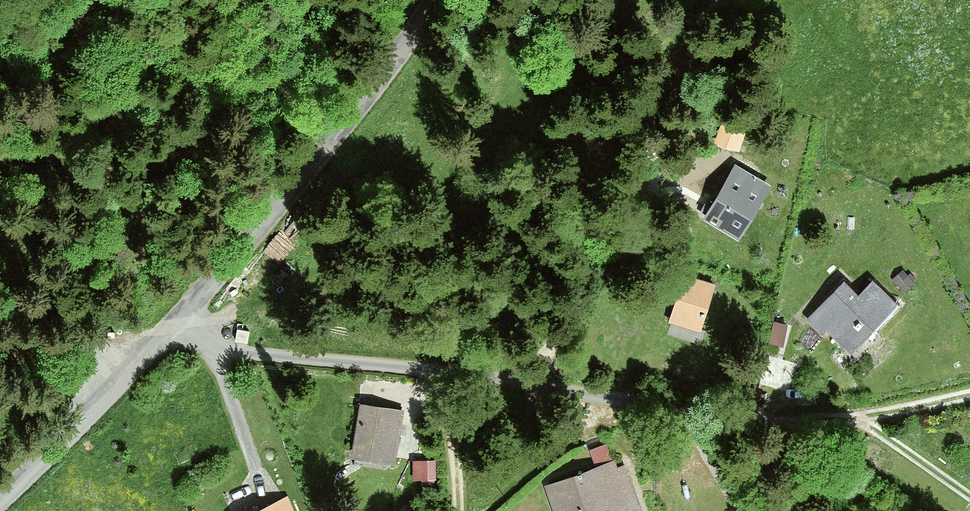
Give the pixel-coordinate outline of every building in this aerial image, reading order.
[(772,184),(737,162),(703,217),(737,239),(772,184)] [(715,285),(686,275),(672,318),(666,337),(703,348),(708,333),(701,330),(715,285)] [(844,278),(808,317),(851,355),(900,301),(872,277),(859,292),(844,278)] [(358,399),(351,455),(396,461),(403,404),(358,399)] [(544,484),(553,510),(601,510),(610,508),(611,510),(639,510),(622,458),(544,484)] [(247,510),(292,510),(284,494),(247,510)]
